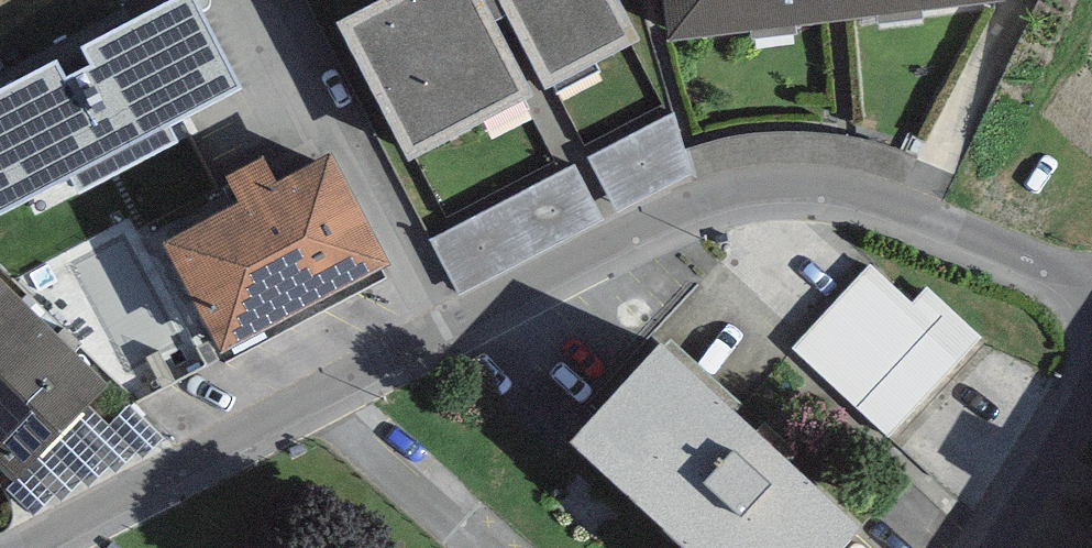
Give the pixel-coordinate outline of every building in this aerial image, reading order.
[(72,178),(80,193),(178,140),(170,125),(241,88),(194,0),(170,0),(0,89),(0,213),(1,215),(72,178)] [(619,0),(378,0),(335,22),(408,160),(639,39),(619,0)] [(669,42),(1008,1),(1008,0),(664,0),(669,42)] [(674,113),(590,158),(619,213),(692,175),(674,113)] [(390,264),(331,153),(276,181),(262,156),(225,177),(239,202),(161,242),(221,354),(390,264)] [(605,222),(574,164),(429,239),(458,296),(605,222)] [(869,263),(791,348),(890,438),(982,337),(926,285),(911,301),(869,263)] [(0,276),(0,465),(16,480),(110,382),(0,276)] [(570,443),(685,547),(841,547),(862,526),(661,343),(570,443)]
